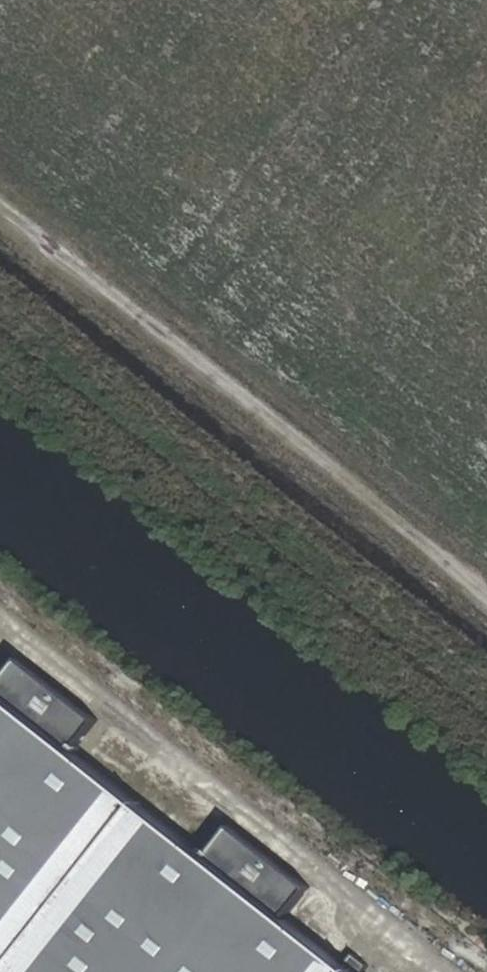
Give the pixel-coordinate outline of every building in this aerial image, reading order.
[(343,969),(352,957),(336,945),(327,957),(268,912),(292,880),(213,818),(189,850),(54,746),(78,715),(0,655),(0,971),(347,971),(343,969)]
